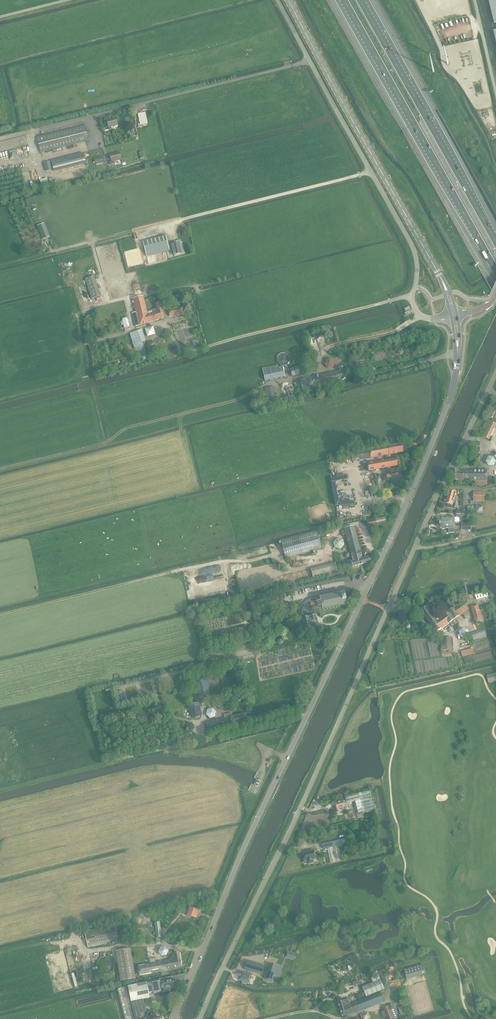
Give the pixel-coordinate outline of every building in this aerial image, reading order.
[(148,124),(145,112),(138,114),(140,125),(148,124)] [(106,121),(108,127),(103,129),(103,131),(111,129),(111,127),(118,126),(116,118),(109,120),(108,117),(103,118),(104,121),(106,121)] [(40,153),(88,141),(85,126),(36,138),(40,153)] [(112,162),(110,163),(110,165),(115,164),(115,162),(122,160),(122,163),(125,162),(124,158),(121,158),(120,152),(110,155),(112,162)] [(54,171),(86,163),(83,153),(52,161),(54,171)] [(96,164),(104,163),(102,156),(95,158),(96,164)] [(18,185),(16,177),(10,178),(12,187),(18,185)] [(47,178),(40,180),(42,186),(49,185),(47,178)] [(43,239),(49,237),(44,223),(38,226),(43,239)] [(146,257),(169,251),(167,246),(165,237),(143,243),(146,257)] [(171,245),(167,246),(169,251),(172,250),(174,256),(181,254),(179,244),(171,246),(171,245)] [(128,268),(143,264),(140,255),(126,259),(128,268)] [(85,280),(91,299),(100,297),(94,277),(85,280)] [(136,313),(132,314),(135,327),(164,318),(160,303),(155,304),(157,309),(147,312),(142,297),(132,300),(136,313)] [(182,308),(168,309),(169,316),(183,314),(183,311),(191,310),(190,303),(182,304),(183,309),(182,309),(182,308)] [(130,326),(128,317),(121,319),(124,328),(130,326)] [(147,337),(156,334),(153,326),(145,328),(147,337)] [(129,333),(133,345),(137,359),(147,356),(142,342),(144,341),(141,330),(129,333)] [(148,342),(147,347),(148,348),(152,350),(153,350),(157,346),(157,345),(154,341),(153,341),(148,342)] [(331,358),(326,359),(324,364),(328,369),(333,367),(335,362),(331,358)] [(357,373),(366,371),(363,359),(355,361),(357,373)] [(265,381),(285,377),(283,366),(278,367),(277,365),(262,369),(265,381)] [(297,376),(306,374),(304,365),(295,367),(295,368),(290,369),(292,376),(297,375),(297,376)] [(339,371),(300,380),(302,391),(334,383),(334,385),(335,386),(338,385),(339,384),(338,382),(346,380),(343,368),(339,369),(339,371)] [(268,404),(276,402),(272,388),(265,389),(268,404)] [(489,440),(495,426),(495,425),(486,420),(479,435),(489,440)] [(402,443),(388,446),(351,452),(352,461),(395,454),(397,454),(398,453),(403,452),(402,443)] [(494,466),(495,463),(495,461),(494,457),(489,457),(486,462),(489,466),(494,466)] [(396,459),(367,464),(369,471),(397,466),(396,459)] [(453,481),(476,481),(475,485),(487,485),(487,481),(487,469),(484,469),(484,471),(453,471),(453,481)] [(337,484),(349,482),(349,478),(348,478),(332,481),(332,484),(332,485),(336,504),(336,505),(336,508),(336,509),(337,509),(356,508),(357,508),(356,508),(356,504),(340,504),(337,484)] [(446,497),(447,498),(455,500),(455,498),(457,499),(459,493),(449,490),(448,494),(447,494),(446,497)] [(484,502),(484,492),(474,492),(473,501),(484,502)] [(458,501),(455,500),(447,498),(446,500),(445,500),(445,503),(446,504),(448,505),(447,508),(455,510),(458,501)] [(440,523),(440,525),(440,529),(449,529),(449,532),(454,532),(454,529),(454,524),(454,523),(459,523),(459,519),(458,518),(453,518),(453,516),(450,516),(450,518),(440,518),(440,522),(440,523)] [(369,528),(387,525),(385,517),(367,521),(369,528)] [(344,530),(341,531),(342,535),(346,534),(352,559),(351,560),(348,561),(349,563),(350,567),(361,565),(370,562),(369,557),(362,559),(362,558),(354,527),(344,529),(344,530)] [(285,559),(322,549),(317,531),(280,540),(285,559)] [(334,548),(340,550),(344,546),(343,540),(337,538),(333,542),(334,548)] [(336,563),(311,570),(314,579),(338,573),(336,563)] [(300,620),(298,621),(301,632),(304,631),(305,632),(311,630),(318,629),(317,624),(316,622),(315,617),(314,613),(318,612),(323,611),(324,610),(325,610),(326,610),(326,611),(326,610),(327,610),(328,610),(329,609),(329,610),(329,609),(332,609),(333,608),(334,608),(335,608),(335,609),(336,608),(335,608),(337,608),(338,607),(338,608),(339,608),(339,607),(340,607),(341,607),(342,607),(343,606),(344,606),(345,606),(346,606),(346,603),(346,602),(346,601),(346,600),(345,598),(345,597),(345,596),(345,595),(344,595),(344,593),(339,594),(339,593),(339,594),(338,594),(337,594),(336,595),(336,594),(335,594),(336,595),(333,595),(332,595),(331,596),(330,596),(329,596),(328,596),(328,597),(327,597),(327,596),(326,596),(326,597),(325,597),(324,597),(323,597),(323,598),(322,598),(321,598),(320,598),(315,599),(315,598),(311,599),(309,600),(308,600),(307,601),(306,601),(305,602),(304,603),(303,604),(302,605),(302,606),(301,607),(300,608),(300,609),(299,611),(299,612),(299,614),(299,615),(299,616),(300,620)] [(427,607),(422,611),(431,624),(437,632),(450,623),(468,610),(463,602),(452,610),(449,607),(446,609),(448,612),(447,613),(437,620),(433,614),(432,614),(431,613),(432,612),(430,609),(430,610),(427,607)] [(475,622),(482,621),(478,605),(471,607),(475,622)] [(463,629),(460,632),(460,637),(465,638),(468,635),(468,631),(463,629)] [(484,629),(471,633),(473,639),(486,635),(484,629)] [(442,650),(452,650),(451,638),(441,638),(442,650)] [(468,653),(463,655),(465,664),(468,663),(471,662),(470,660),(470,658),(469,655),(468,653)] [(495,681),(495,673),(487,676),(489,683),(495,681)] [(199,698),(210,696),(206,677),(194,679),(199,698)] [(192,718),(202,716),(199,703),(189,705),(192,718)] [(210,718),(215,717),(216,712),(212,708),(207,709),(206,715),(210,718)] [(209,733),(247,723),(245,714),(231,717),(231,714),(225,715),(226,718),(206,723),(209,733)] [(343,801),(335,803),(337,809),(337,811),(338,812),(339,812),(342,812),(342,811),(344,811),(345,811),(346,810),(345,807),(350,806),(349,802),(353,801),(354,805),(355,808),(356,811),(356,814),(358,820),(364,818),(363,813),(374,810),(373,804),(372,801),(371,797),(370,794),(370,791),(345,797),(345,800),(343,801)] [(338,846),(347,844),(346,839),(322,845),(323,849),(327,848),(331,864),(336,862),(341,861),(338,846)] [(302,853),(304,861),(307,861),(307,864),(313,863),(312,859),(315,859),(313,851),(302,853)] [(200,909),(189,906),(186,905),(184,909),(188,910),(186,916),(196,919),(198,914),(199,914),(200,909)] [(115,926),(84,933),(88,948),(118,941),(115,926)] [(130,950),(116,953),(121,982),(136,980),(130,950)] [(138,966),(139,976),(143,976),(146,975),(181,968),(179,953),(173,954),(174,957),(170,958),(170,960),(155,962),(155,959),(149,960),(150,964),(138,966)] [(110,967),(110,966),(110,965),(109,964),(109,962),(108,961),(107,960),(106,959),(104,959),(102,959),(101,959),(99,959),(98,960),(96,961),(95,962),(95,963),(94,965),(94,966),(94,968),(95,969),(95,971),(96,972),(98,973),(99,974),(101,974),(102,974),(103,974),(105,974),(106,973),(107,972),(108,971),(109,970),(110,968),(110,967)] [(261,975),(264,966),(247,960),(244,969),(261,975)] [(423,963),(404,969),(407,979),(426,973),(423,963)] [(270,964),(265,979),(272,981),(273,975),(279,977),(282,970),(276,968),(277,966),(270,964)] [(373,982),(361,987),(365,997),(384,989),(380,980),(378,975),(376,971),(372,973),(373,977),(371,978),(373,982)] [(240,976),(238,980),(242,981),(242,982),(242,983),(245,984),(246,984),(247,983),(249,984),(252,975),(241,972),(240,975),(239,976),(240,976)] [(383,984),(389,982),(386,974),(380,977),(383,984)] [(151,983),(146,984),(149,994),(153,993),(153,995),(163,993),(168,992),(169,993),(171,992),(172,991),(177,990),(176,987),(177,986),(177,984),(178,983),(177,981),(176,980),(175,980),(161,983),(161,980),(150,982),(151,983)] [(131,1002),(149,998),(149,994),(146,984),(146,983),(128,987),(131,1002)] [(118,989),(125,1018),(139,1018),(141,1017),(140,1014),(146,1012),(144,1000),(131,1003),(127,987),(118,989)] [(342,1001),(337,1003),(342,1017),(383,1002),(379,992),(364,998),(349,1004),(347,999),(343,1001),(342,1001)] [(398,1018),(394,1008),(393,1008),(392,1004),(383,1008),(384,1010),(381,1012),(383,1018),(386,1016),(387,1018),(397,1018),(398,1018)] [(398,1008),(401,1014),(399,1015),(400,1018),(402,1018),(407,1017),(404,1007),(398,1008)]
